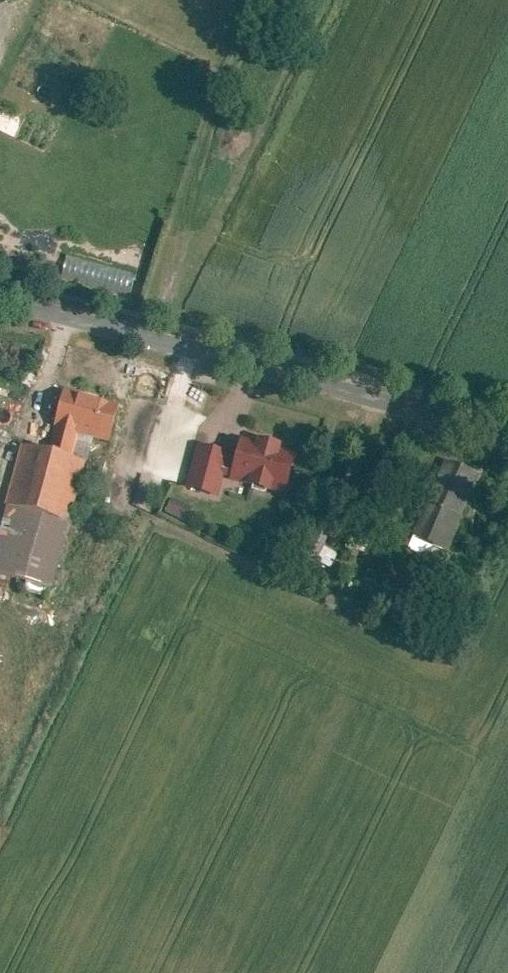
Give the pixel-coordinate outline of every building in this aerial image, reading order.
[(129,295),(136,273),(65,252),(59,274),(129,295)] [(119,403),(66,390),(56,428),(77,433),(110,441),(119,403)] [(71,456),(77,433),(56,428),(51,451),(71,456)] [(231,477),(230,478),(289,492),(298,454),(280,450),(281,444),(256,438),(255,443),(240,440),(236,454),(231,477)] [(69,518),(72,519),(87,460),(71,456),(51,451),(23,444),(8,503),(69,518)] [(197,444),(186,488),(220,496),(225,475),(231,477),(236,454),(197,444)] [(481,474),(445,459),(413,535),(449,549),(481,474)] [(195,506),(173,499),(167,514),(190,521),(195,506)] [(52,586),(69,518),(8,503),(0,537),(0,573),(52,586)] [(296,564),(309,570),(314,560),(328,566),(334,553),(320,547),(329,529),(315,523),(296,564)]
